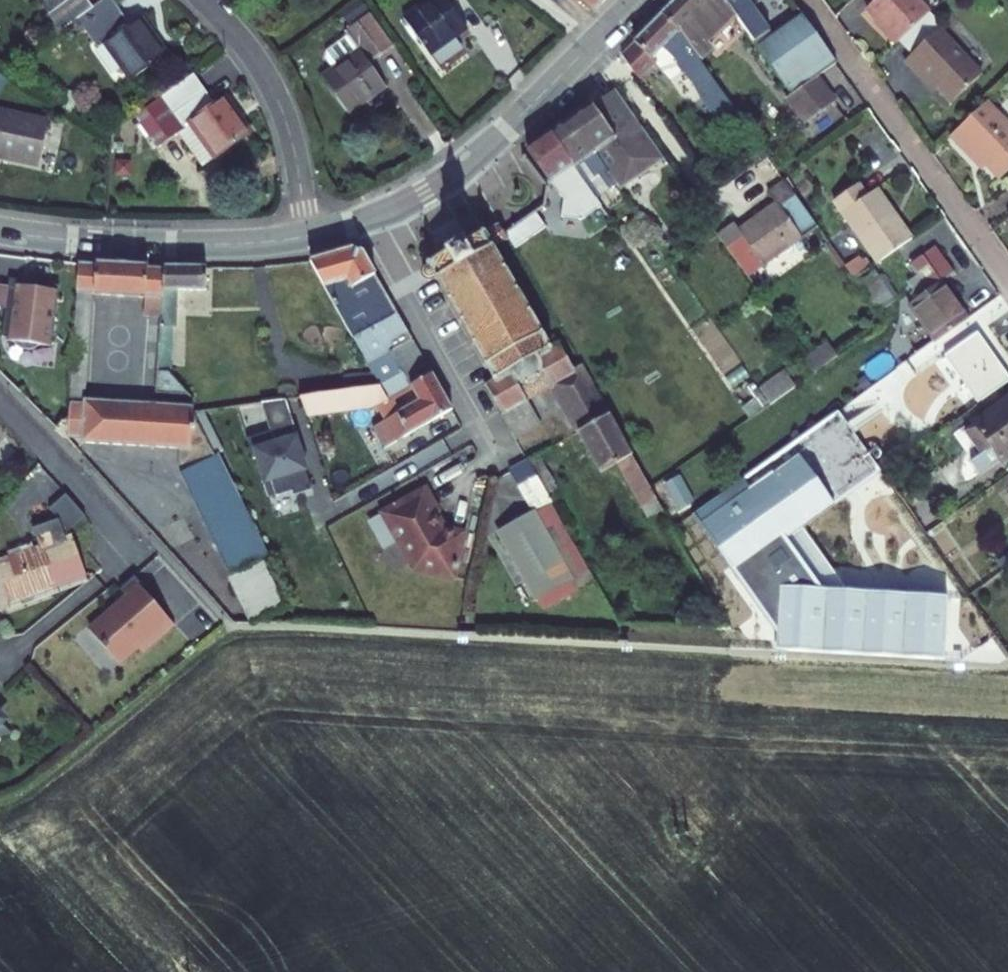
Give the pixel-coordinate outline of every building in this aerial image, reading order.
[(53,30),(70,18),(85,6),(80,0),(32,0),(31,1),(53,30)] [(70,18),(92,47),(97,43),(124,79),(160,51),(134,15),(123,24),(106,0),(93,0),(85,6),(70,18)] [(392,13),(419,51),(458,23),(441,0),(410,0),(392,13)] [(581,10),(591,0),(572,0),(581,10)] [(704,79),(717,70),(714,68),(718,64),(704,52),(706,49),(701,44),(729,15),(719,0),(672,0),(654,19),(676,40),(704,79)] [(729,15),(750,44),(766,33),(743,0),(719,0),(729,15)] [(919,20),(901,0),(869,0),(855,12),(888,48),(919,20)] [(346,47),(310,73),(337,110),(373,84),(356,59),(381,42),(357,9),(332,27),(346,47)] [(750,44),(750,45),(785,93),(808,76),(828,62),(793,13),(766,33),(750,44)] [(654,19),(620,57),(614,62),(633,88),(648,72),(645,67),(656,54),(668,68),(692,90),(699,110),(715,132),(733,119),(715,94),(704,79),(676,40),(654,19)] [(931,35),(894,68),(913,88),(917,85),(926,95),(940,110),(973,81),(931,35)] [(704,79),(715,94),(727,80),(717,70),(704,79)] [(180,122),(208,159),(245,131),(218,94),(207,103),(184,73),(130,113),(152,143),(167,132),(180,122)] [(808,76),(785,93),(792,103),(816,86),(808,76)] [(922,99),(926,95),(917,85),(913,88),(922,99)] [(792,103),(803,120),(827,102),(816,86),(792,103)] [(803,120),(792,103),(785,93),(776,100),(795,126),(803,120)] [(611,96),(590,111),(638,178),(647,171),(659,162),(611,96)] [(945,136),(968,161),(971,157),(995,183),(1007,170),(1007,129),(984,102),(945,136)] [(589,110),(568,126),(594,162),(617,193),(638,178),(590,111),(589,110)] [(0,116),(0,165),(33,173),(44,127),(0,116)] [(194,169),(208,159),(180,122),(167,132),(194,169)] [(617,193),(594,162),(568,126),(548,140),(573,176),(581,171),(596,191),(599,189),(611,205),(621,199),(617,193)] [(528,155),(550,190),(562,182),(572,196),(583,189),(573,176),(548,140),(528,155)] [(738,222),(763,258),(792,238),(809,225),(776,179),(760,190),(767,200),(738,222)] [(894,246),(858,195),(849,184),(825,200),(870,263),(894,246)] [(870,186),(858,195),(894,246),(906,237),(870,186)] [(740,276),(757,263),(763,258),(738,222),(731,227),(726,221),(710,233),(740,276)] [(502,237),(480,250),(476,243),(479,241),(477,238),(473,240),(472,238),(468,240),(470,243),(441,259),(440,257),(436,259),(438,262),(434,263),(437,267),(440,266),(443,271),(431,279),(425,278),(430,291),(434,292),(440,288),(453,313),(450,315),(452,319),(456,317),(469,340),(465,342),(467,345),(471,343),(481,360),(477,362),(479,366),(483,364),(499,392),(491,396),(489,394),(486,396),(488,398),(484,400),(487,405),(491,402),(504,424),(500,427),(502,431),(506,429),(531,414),(541,411),(540,409),(534,399),(555,387),(561,397),(562,399),(566,397),(565,394),(577,388),(579,390),(583,387),(582,385),(584,383),(582,379),(579,381),(566,359),(569,357),(567,352),(558,357),(545,334),(548,332),(546,328),(543,330),(530,308),(533,307),(531,302),(528,305),(514,281),(517,278),(515,274),(511,276),(500,257),(510,250),(502,237)] [(388,348),(414,338),(365,249),(354,246),(309,259),(382,384),(390,411),(415,397),(388,348)] [(927,247),(906,262),(916,276),(925,290),(933,283),(946,274),(927,247)] [(869,267),(849,281),(872,313),(892,300),(869,267)] [(72,297),(88,298),(141,303),(142,322),(152,321),(154,402),(190,406),(172,383),(161,383),(162,349),(158,276),(74,268),(72,297)] [(161,383),(172,383),(172,312),(203,312),(203,278),(158,276),(162,349),(161,383)] [(925,290),(916,276),(903,285),(913,298),(925,290)] [(933,283),(925,290),(913,298),(901,308),(928,344),(961,319),(933,283)] [(5,284),(4,292),(1,314),(0,325),(5,325),(3,342),(2,345),(10,346),(13,351),(17,353),(26,354),(34,350),(47,351),(55,291),(5,284)] [(88,298),(72,297),(67,403),(82,408),(88,298)] [(415,397),(436,377),(414,338),(388,348),(415,397)] [(947,366),(979,414),(1007,394),(1007,385),(980,344),(947,366)] [(810,371),(835,359),(828,345),(803,357),(810,371)] [(761,409),(794,389),(783,371),(750,392),(761,409)] [(913,374),(843,425),(868,459),(938,408),(913,374)] [(455,411),(436,377),(415,397),(390,411),(393,414),(373,427),(385,449),(455,411)] [(561,397),(555,400),(604,484),(623,473),(655,527),(668,519),(587,381),(584,383),(582,385),(583,387),(579,390),(577,388),(565,394),(566,397),(562,399),(561,397)] [(382,384),(301,395),(305,419),(390,411),(382,384)] [(540,409),(555,400),(561,397),(555,387),(534,399),(540,409)] [(67,403),(65,442),(180,451),(195,450),(194,416),(194,414),(82,408),(67,403)] [(977,434),(1004,473),(1007,470),(1007,412),(977,434)] [(544,436),(531,414),(506,429),(519,451),(544,436)] [(271,562),(218,458),(194,416),(195,450),(180,451),(183,475),(234,580),(265,565),(271,562)] [(876,477),(833,416),(693,523),(739,589),(750,582),(806,664),(935,670),(938,608),(846,605),(822,604),(780,544),(876,477)] [(270,506),(313,492),(296,436),(273,443),(270,432),(249,439),(270,506)] [(542,468),(532,473),(550,503),(560,497),(542,468)] [(577,590),(595,579),(550,503),(532,473),(514,483),(537,521),(501,541),(549,623),(584,602),(577,590)] [(661,486),(677,511),(693,502),(677,476),(661,486)] [(822,604),(846,605),(801,541),(881,484),(876,477),(780,544),(822,604)] [(472,547),(450,544),(442,530),(446,528),(432,503),(388,527),(419,585),(464,591),(472,547)] [(0,569),(12,604),(86,579),(73,540),(12,561),(14,565),(0,569)] [(229,582),(250,627),(287,610),(265,565),(234,580),(229,582)] [(160,604),(162,602),(142,580),(127,593),(134,602),(98,633),(126,665),(146,648),(152,655),(182,629),(160,604)] [(750,582),(739,589),(781,649),(780,661),(806,664),(750,582)] [(938,608),(935,670),(947,671),(949,609),(938,608)]
